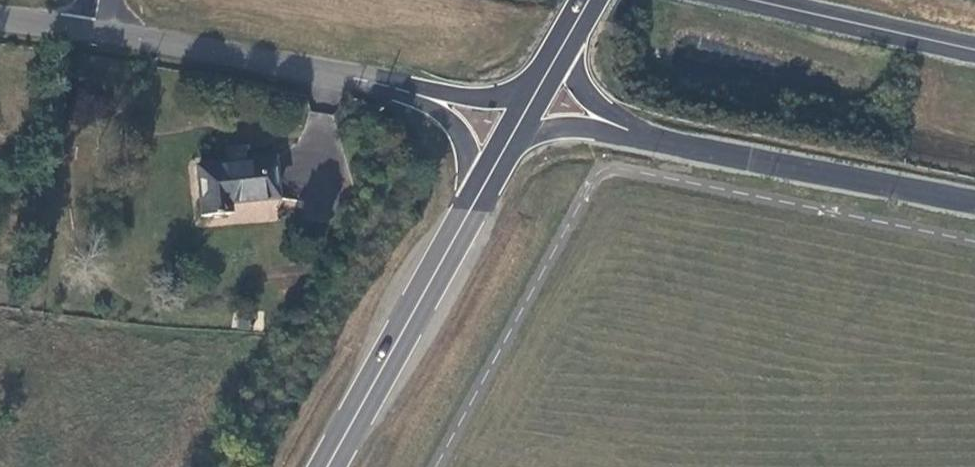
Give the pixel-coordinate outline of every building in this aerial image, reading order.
[(259,187),(256,162),(184,168),(188,205),(212,204),(212,190),(259,187)]
